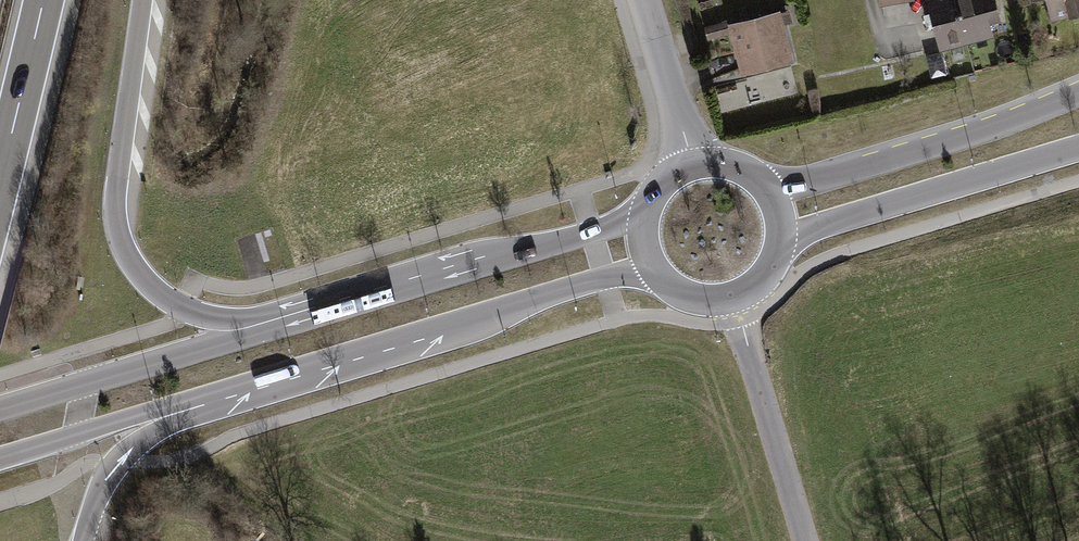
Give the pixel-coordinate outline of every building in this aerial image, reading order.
[(927,2),(932,24),(938,46),(1002,30),(997,8),(995,0),(934,0),(927,2)] [(1048,5),(1053,22),(1078,15),(1078,0),(1047,0),(1048,5)] [(781,12),(728,25),(742,80),(795,66),(781,12)] [(702,30),(706,44),(729,38),(725,23),(702,30)]
